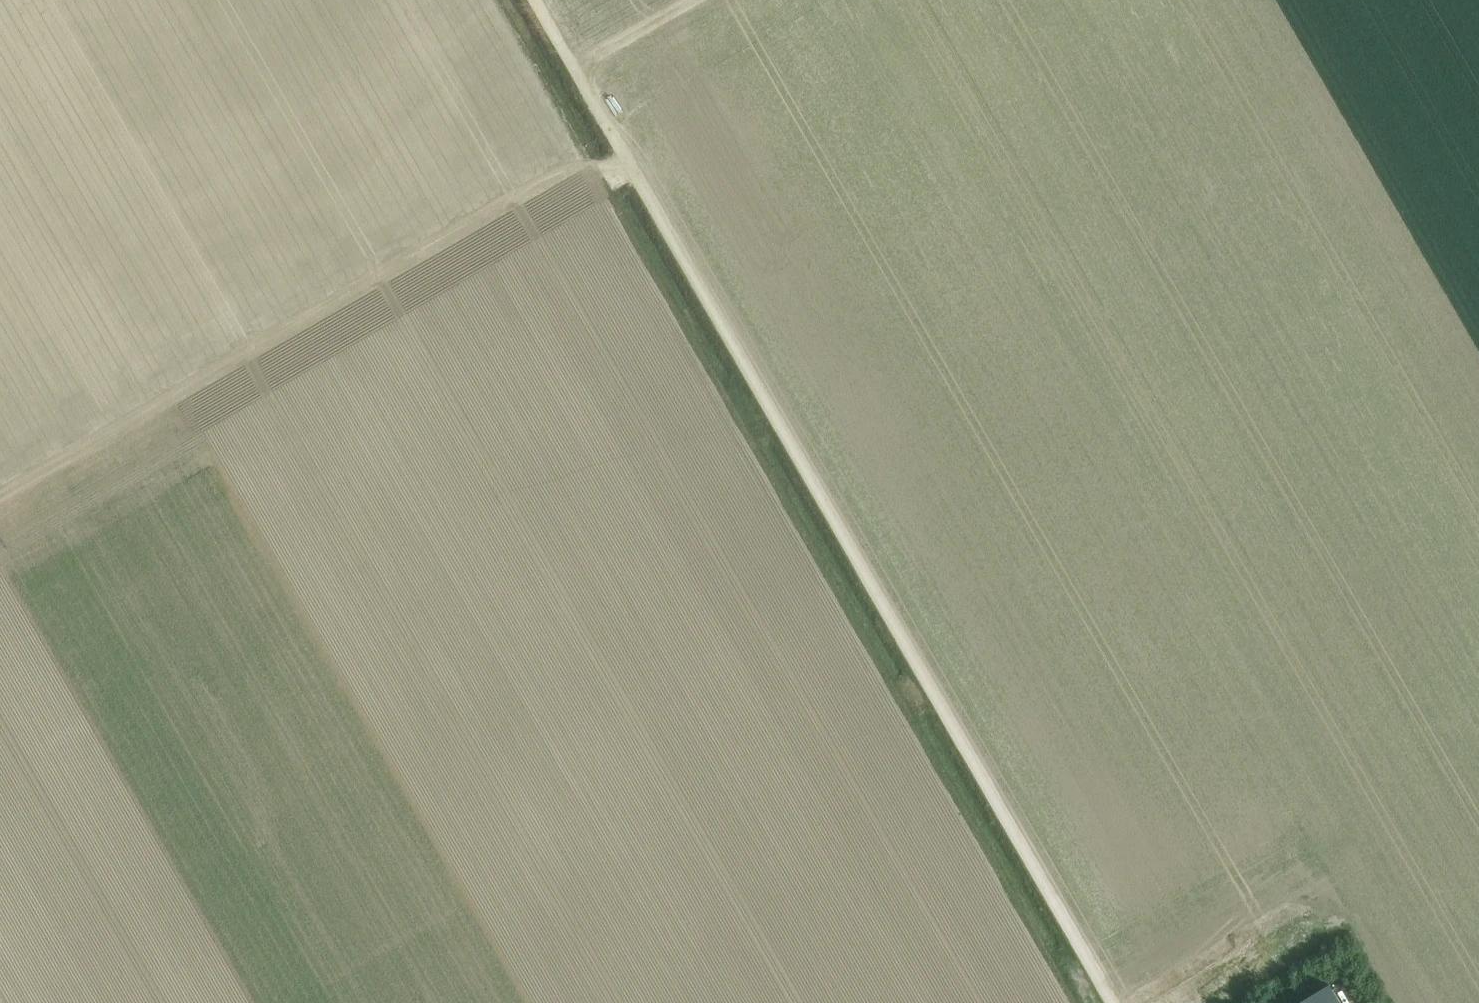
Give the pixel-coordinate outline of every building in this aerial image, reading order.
[(1331,987),(1329,984),(1297,1002),(1341,1002),(1331,987)]
